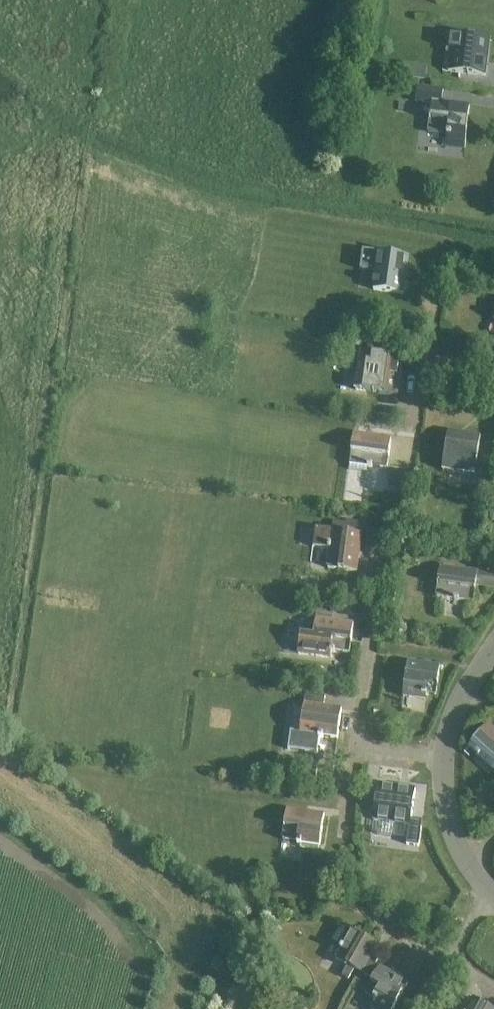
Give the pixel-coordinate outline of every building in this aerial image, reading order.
[(485,77),(489,39),(448,34),(445,53),(457,54),(455,73),(485,77)] [(415,102),(431,104),(428,133),(447,135),(445,147),(464,149),(469,107),(441,104),(443,91),(417,88),(415,102)] [(365,251),(362,270),(376,272),(373,290),(403,295),(408,257),(378,253),(365,251)] [(361,352),(355,390),(367,391),(397,396),(402,358),(372,354),(361,352)] [(476,466),(480,437),(448,432),(443,461),(476,466)] [(387,469),(391,439),(353,434),(349,465),(349,470),(367,472),(368,467),(372,468),(372,467),(387,469)] [(356,572),(361,535),(316,528),(313,547),(329,550),(327,568),(356,572)] [(493,589),(493,575),(440,568),(436,597),(473,602),(475,586),(493,589)] [(334,653),(335,652),(349,654),(353,624),(326,621),(327,609),(317,607),(314,631),(301,629),(298,654),(330,658),(331,653),(334,653)] [(436,696),(440,666),(408,662),(403,691),(436,696)] [(320,752),(322,737),(337,739),(341,709),(324,707),(325,697),(305,694),(300,734),(298,749),(320,752)] [(493,769),(493,730),(488,725),(468,747),(476,754),(475,755),(478,757),(475,761),(489,773),(492,770),(493,769)] [(377,784),(373,820),(409,825),(411,825),(415,790),(377,784)] [(320,846),(324,815),(286,810),(282,839),(297,842),(297,844),(300,845),(300,848),(319,851),(319,846),(320,846)] [(409,825),(406,845),(419,846),(421,827),(410,826),(411,825),(409,825)] [(324,953),(347,966),(341,976),(348,980),(354,970),(367,977),(374,964),(369,961),(378,945),(340,924),(324,953)] [(367,977),(372,980),(365,993),(376,999),(371,1008),(393,1008),(408,983),(374,964),(367,977)] [(473,999),(469,997),(462,1008),(491,1008),(473,999)]
